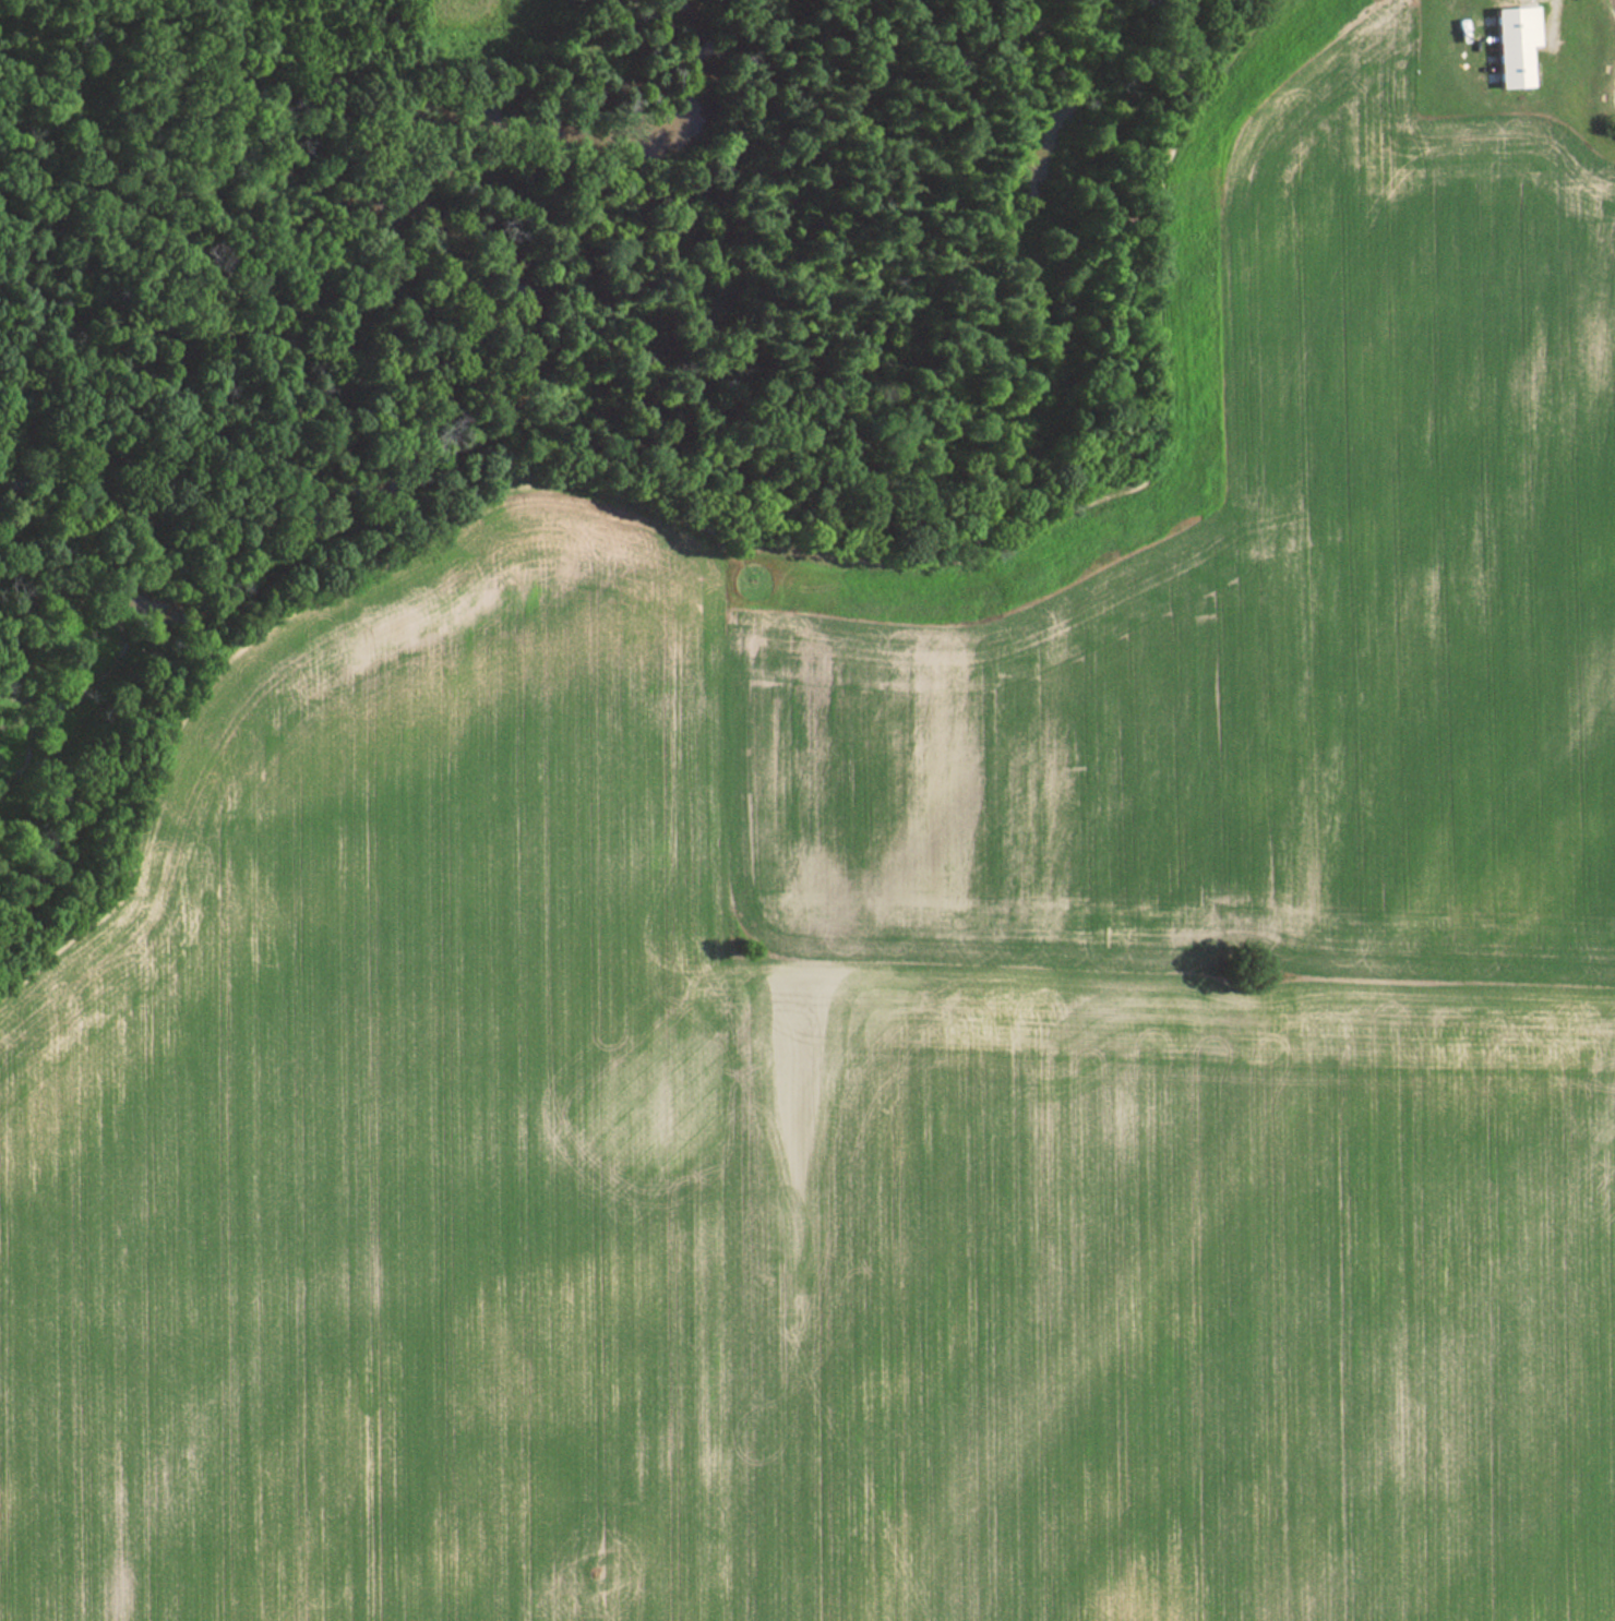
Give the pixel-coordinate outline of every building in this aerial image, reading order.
[(1528,87),(1526,47),(1536,46),(1534,6),(1492,9),(1496,89),(1528,87)]
